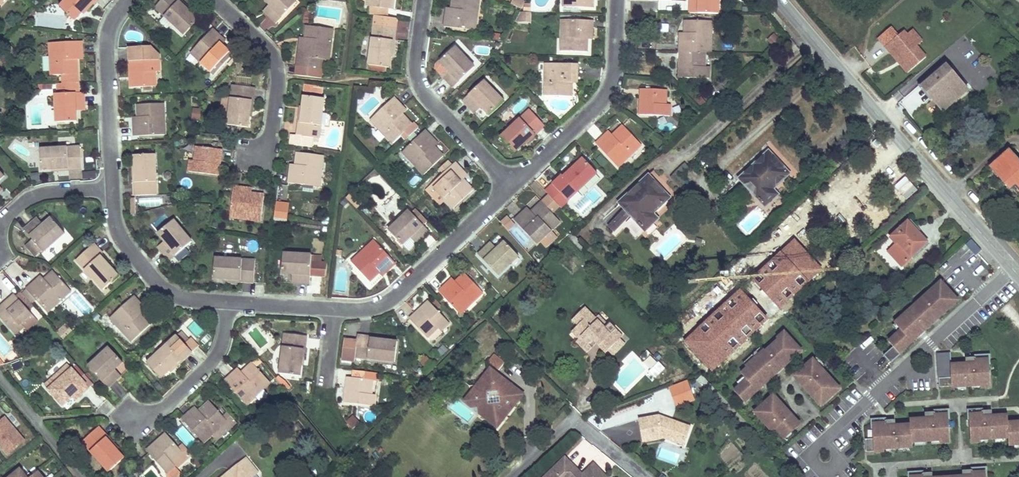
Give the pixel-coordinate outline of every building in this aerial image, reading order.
[(59,7),(69,16),(73,20),(74,21),(82,12),(93,1),(94,2),(96,0),(65,0),(59,7)] [(179,0),(162,0),(155,8),(184,35),(198,20),(190,12),(178,1),(179,0)] [(190,12),(191,11),(179,0),(178,1),(190,12)] [(269,5),(272,8),(266,14),(276,24),(296,3),(293,0),(264,0),(269,5)] [(365,6),(370,7),(388,9),(393,10),(394,0),(366,0),(365,6)] [(479,0),(452,0),(450,8),(450,12),(446,11),(443,26),(469,30),(472,11),(477,12),(479,0)] [(524,2),(519,0),(512,0),(510,4),(521,8),(524,2)] [(689,13),(718,14),(719,0),(689,0),(689,13)] [(93,1),(82,12),(83,14),(94,2),(93,1)] [(272,8),(269,5),(263,11),(266,14),(272,8)] [(388,9),(370,7),(369,14),(387,17),(388,9)] [(475,31),(477,12),(472,11),(469,30),(475,31)] [(522,12),(521,22),(529,23),(529,12),(522,12)] [(392,18),(376,16),(375,25),(373,25),(368,65),(369,65),(385,68),(388,68),(390,57),(392,41),(394,41),(395,28),(390,27),(392,18)] [(592,36),(593,21),(567,20),(566,39),(560,39),(560,51),(587,52),(587,39),(587,36),(592,36)] [(712,21),(684,20),(684,33),(684,37),(679,36),(679,52),(705,52),(705,33),(711,33),(712,21)] [(890,24),(875,37),(906,73),(927,55),(917,43),(922,38),(910,24),(899,34),(890,24)] [(333,29),(306,26),(304,38),(303,42),(299,42),(296,67),(319,70),(320,59),(322,59),(325,41),(331,42),(333,29)] [(221,45),(219,47),(217,46),(223,40),(212,29),(190,53),(214,75),(232,55),(221,45)] [(771,47),(779,40),(773,34),(765,41),(771,47)] [(972,55),(983,44),(978,38),(966,49),(972,55)] [(6,41),(2,44),(7,51),(11,47),(6,41)] [(331,42),(325,41),(322,59),(328,60),(331,42)] [(49,43),(51,76),(62,75),(62,84),(78,83),(77,59),(74,59),(74,57),(82,57),(81,42),(49,43)] [(989,50),(983,44),(972,55),(977,61),(989,50)] [(150,47),(128,47),(129,78),(134,78),(134,80),(129,80),(130,88),(156,86),(155,72),(159,72),(159,56),(150,47)] [(462,55),(454,47),(452,50),(459,57),(462,55)] [(459,57),(452,50),(439,61),(447,68),(449,72),(443,78),(453,88),(474,68),(462,55),(459,57)] [(683,62),(679,62),(678,78),(709,79),(709,67),(705,67),(705,52),(679,52),(679,59),(684,59),(683,62)] [(577,79),(577,64),(545,63),(544,83),(544,96),(571,97),(571,82),(568,82),(568,79),(577,79)] [(968,90),(947,65),(925,84),(935,96),(932,98),(943,111),(968,90)] [(447,68),(440,75),(443,78),(449,72),(447,68)] [(496,94),(483,81),(462,101),(472,111),(478,105),(481,107),(488,115),(500,104),(493,97),(496,94)] [(54,94),(55,112),(59,112),(60,123),(77,121),(76,111),(76,106),(84,106),(84,93),(78,93),(78,83),(62,84),(56,84),(57,94),(54,94)] [(935,96),(925,84),(922,87),(932,98),(935,96)] [(255,88),(232,85),(227,125),(247,128),(249,116),(251,101),(253,101),(255,88)] [(670,105),(665,105),(666,90),(640,89),(640,96),(645,96),(644,99),(640,99),(639,115),(669,117),(670,105)] [(503,101),(496,94),(493,97),(500,104),(503,101)] [(324,99),(303,96),(302,107),(299,123),(298,122),(296,136),(302,137),(315,138),(319,139),(324,99)] [(394,98),(370,120),(392,143),(400,136),(404,132),(409,137),(420,126),(415,121),(412,125),(402,114),(399,116),(398,114),(404,109),(394,98)] [(159,135),(158,117),(164,116),(164,103),(136,105),(137,117),(137,121),(133,121),(133,136),(159,135)] [(481,107),(478,105),(472,111),(475,113),(481,107)] [(188,116),(200,118),(201,107),(190,106),(188,116)] [(545,126),(529,110),(500,138),(514,153),(522,145),(533,134),(535,135),(545,126)] [(612,140),(606,134),(595,144),(617,168),(641,145),(622,126),(611,136),(614,138),(612,140)] [(443,156),(434,147),(432,145),(435,141),(424,131),(406,149),(419,162),(415,166),(424,175),(443,156)] [(409,137),(404,132),(400,136),(405,140),(409,137)] [(533,134),(522,145),(523,146),(535,135),(533,134)] [(80,159),(80,149),(80,147),(39,149),(41,170),(52,169),(67,168),(67,170),(81,169),(80,159)] [(221,157),(221,150),(195,147),(194,161),(189,160),(188,172),(218,176),(220,159),(215,159),(216,157),(221,157)] [(419,162),(406,149),(402,152),(415,166),(419,162)] [(1009,150),(991,167),(1010,189),(1012,187),(1016,183),(1018,187),(1018,162),(1009,150)] [(789,174),(768,151),(739,179),(765,206),(773,199),(768,193),(772,189),(789,174)] [(321,169),(323,156),(296,152),(294,165),(294,169),(289,168),(288,183),(313,187),(316,168),(321,169)] [(155,155),(134,155),(134,167),(135,182),(133,183),(134,196),(156,195),(155,155)] [(597,174),(583,158),(574,166),(563,177),(562,175),(552,185),(567,201),(597,174)] [(439,169),(443,174),(431,185),(437,192),(453,209),(473,190),(463,179),(461,181),(459,180),(465,174),(455,163),(451,166),(447,161),(439,169)] [(574,166),(573,165),(562,175),(563,177),(574,166)] [(319,187),(321,169),(316,168),(313,187),(319,187)] [(648,176),(619,203),(625,209),(629,214),(645,231),(653,223),(648,218),(652,214),(669,198),(648,176)] [(437,192),(431,185),(425,190),(431,197),(437,192)] [(263,195),(251,193),(247,193),(248,188),(233,187),(230,212),(248,214),(248,220),(260,222),(263,195)] [(773,199),(777,194),(772,189),(768,193),(773,199)] [(354,191),(347,195),(355,207),(362,203),(354,191)] [(530,216),(524,210),(513,221),(536,244),(540,240),(549,232),(559,222),(551,213),(559,206),(548,195),(530,213),(532,215),(530,216)] [(349,201),(345,197),(340,201),(339,206),(342,208),(349,201)] [(274,220),(288,220),(289,201),(275,200),(274,220)] [(629,214),(625,209),(613,222),(618,226),(629,214)] [(429,232),(409,211),(395,223),(398,226),(390,233),(402,245),(410,238),(413,235),(419,241),(429,232)] [(248,214),(230,212),(229,218),(248,220),(248,214)] [(657,219),(652,214),(648,218),(653,223),(657,219)] [(499,222),(509,230),(515,223),(505,215),(499,222)] [(40,228),(34,221),(24,230),(43,252),(57,241),(54,238),(62,231),(51,218),(43,225),(40,228)] [(37,218),(34,221),(40,228),(43,225),(37,218)] [(173,220),(170,223),(177,231),(180,228),(173,220)] [(897,243),(911,258),(928,242),(908,220),(893,234),(899,240),(897,243)] [(613,222),(609,226),(614,231),(618,226),(613,222)] [(158,233),(164,242),(167,245),(160,251),(169,261),(191,242),(180,228),(177,231),(170,223),(158,233)] [(398,226),(395,223),(388,230),(390,233),(398,226)] [(62,231),(54,238),(57,241),(64,234),(62,231)] [(549,232),(540,240),(546,247),(555,238),(549,232)] [(572,234),(568,238),(574,245),(578,240),(572,234)] [(899,240),(893,234),(890,237),(896,244),(897,243),(899,240)] [(413,235),(410,238),(416,244),(419,241),(413,235)] [(379,273),(381,270),(384,273),(395,263),(374,240),(367,247),(371,251),(364,258),(360,253),(351,262),(369,282),(379,273)] [(164,242),(158,247),(160,251),(167,245),(164,242)] [(487,246),(477,255),(497,276),(510,264),(508,261),(515,253),(504,242),(496,249),(493,252),(487,246)] [(496,249),(490,243),(487,246),(493,252),(496,249)] [(101,255),(92,245),(76,260),(103,290),(118,276),(110,268),(100,256),(101,255)] [(371,251),(367,247),(360,253),(364,258),(371,251)] [(518,256),(515,253),(508,261),(510,264),(518,256)] [(311,255),(293,254),(293,258),(282,257),(281,273),(292,274),(296,275),(295,283),(309,284),(310,276),(325,277),(326,263),(310,262),(311,255)] [(101,255),(100,256),(110,268),(112,267),(101,255)] [(254,260),(214,258),(213,279),(224,279),(240,280),(240,282),(253,283),(254,260)] [(43,280),(40,283),(37,279),(26,289),(37,302),(43,308),(57,296),(61,300),(70,291),(53,272),(43,280)] [(455,282),(452,285),(449,281),(438,292),(456,311),(469,298),(473,302),(483,293),(464,273),(455,282)] [(889,341),(893,346),(899,353),(907,346),(905,345),(910,340),(912,342),(918,336),(912,330),(933,311),(939,317),(952,306),(948,302),(954,296),(941,281),(934,287),(935,289),(921,301),(923,303),(918,308),(915,304),(895,323),(901,330),(898,332),(889,341)] [(37,302),(26,289),(21,293),(28,301),(32,306),(37,302)] [(20,324),(31,314),(23,305),(28,301),(21,293),(20,292),(15,296),(14,295),(8,300),(12,303),(10,305),(7,301),(0,307),(0,318),(15,335),(23,327),(20,324)] [(61,300),(57,296),(43,308),(47,313),(61,300)] [(141,313),(139,315),(137,313),(143,307),(133,296),(109,318),(131,342),(151,324),(141,313)] [(952,306),(958,300),(954,296),(948,302),(952,306)] [(473,302),(469,298),(456,311),(460,315),(473,302)] [(920,300),(915,304),(918,308),(923,303),(921,301),(920,300)] [(449,323),(428,301),(416,312),(419,316),(418,318),(414,314),(409,319),(427,338),(437,328),(441,331),(449,323)] [(572,320),(577,326),(571,332),(578,339),(580,337),(588,345),(592,341),(595,344),(605,353),(608,351),(620,339),(622,336),(609,323),(607,325),(605,327),(595,318),(585,307),(572,320)] [(678,332),(696,315),(690,310),(672,326),(678,332)] [(912,330),(918,336),(939,317),(933,311),(912,330)] [(37,321),(31,314),(20,324),(23,327),(26,330),(37,321)] [(605,327),(607,325),(598,315),(595,318),(605,327)] [(895,323),(892,325),(898,332),(901,330),(895,323)] [(427,338),(431,342),(442,333),(441,331),(437,328),(427,338)] [(776,361),(782,367),(801,350),(784,331),(777,338),(778,339),(781,342),(775,347),(772,344),(766,350),(765,349),(746,365),(747,367),(742,372),(744,374),(747,378),(741,383),(735,389),(745,400),(763,384),(758,378),(776,361)] [(189,340),(181,332),(176,336),(184,344),(189,340)] [(306,336),(284,334),(279,373),(299,376),(301,365),(303,349),(305,350),(306,336)] [(370,337),(357,335),(356,341),(343,340),(341,361),(353,362),(354,358),(394,363),(397,342),(385,341),(370,339),(370,337)] [(176,336),(146,363),(160,378),(169,371),(180,360),(182,362),(198,347),(190,338),(189,340),(184,344),(176,336)] [(586,353),(595,344),(592,341),(588,345),(580,337),(578,339),(576,342),(586,353)] [(613,356),(625,344),(620,339),(608,351),(613,356)] [(778,339),(772,344),(775,347),(781,342),(778,339)] [(765,349),(761,345),(743,362),(746,365),(765,349)] [(899,353),(893,346),(884,354),(891,362),(900,354),(899,353)] [(111,350),(108,347),(101,354),(103,357),(111,350)] [(122,362),(111,350),(103,357),(101,354),(87,367),(107,388),(117,379),(111,372),(114,369),(122,362)] [(644,375),(652,381),(664,364),(645,350),(639,358),(650,367),(644,375)] [(950,352),(938,353),(939,378),(951,377),(951,365),(950,352)] [(497,369),(504,361),(493,353),(486,361),(497,369)] [(826,364),(818,354),(814,358),(823,367),(826,364)] [(990,355),(974,355),(975,358),(975,374),(967,374),(966,364),(951,365),(951,377),(939,378),(939,387),(953,387),(963,386),(972,386),(980,386),(980,388),(990,388),(989,365),(991,365),(990,355)] [(823,367),(814,358),(800,370),(809,380),(803,385),(821,405),(839,388),(833,381),(832,382),(829,385),(823,378),(826,376),(820,369),(823,367)] [(975,358),(966,359),(966,364),(967,374),(975,374),(975,358)] [(182,362),(180,360),(169,371),(170,372),(182,362)] [(758,378),(763,384),(782,367),(776,361),(758,378)] [(252,363),(240,373),(243,375),(241,377),(235,371),(224,381),(246,405),(255,397),(262,390),(270,383),(252,363)] [(741,367),(738,363),(726,374),(730,378),(741,367)] [(71,369),(67,365),(54,377),(57,382),(71,369)] [(694,373),(688,365),(682,369),(687,378),(694,373)] [(715,378),(724,370),(721,367),(713,375),(715,378)] [(72,397),(74,395),(77,398),(89,388),(71,369),(57,382),(54,377),(44,386),(62,406),(72,397)] [(120,376),(114,369),(111,372),(117,379),(120,376)] [(498,375),(490,369),(477,385),(477,393),(469,395),(464,402),(471,407),(478,406),(479,414),(497,427),(506,415),(505,408),(506,408),(509,411),(522,394),(515,389),(511,394),(499,396),(499,403),(488,404),(487,393),(497,392),(496,383),(499,383),(498,375)] [(800,370),(794,375),(803,385),(809,380),(800,370)] [(744,374),(737,380),(741,383),(747,378),(744,374)] [(700,375),(695,380),(708,394),(710,393),(759,445),(763,441),(700,375)] [(832,382),(826,376),(823,378),(829,385),(832,382)] [(375,395),(371,394),(373,380),(347,377),(346,384),(351,385),(350,388),(346,387),(344,403),(374,407),(375,395)] [(686,378),(667,386),(675,407),(694,399),(686,378)] [(515,389),(506,382),(499,383),(496,383),(497,392),(498,392),(499,396),(511,394),(515,389)] [(94,389),(87,395),(97,407),(104,400),(94,389)] [(266,395),(262,390),(255,397),(259,401),(266,395)] [(779,400),(773,394),(769,397),(775,403),(779,400)] [(775,403),(769,397),(754,411),(767,425),(770,425),(770,427),(775,428),(783,437),(791,430),(796,425),(791,418),(788,421),(784,416),(789,412),(779,400),(775,403)] [(198,415),(192,409),(181,419),(203,443),(212,436),(227,421),(223,417),(209,401),(198,411),(200,414),(198,415)] [(970,442),(980,442),(980,439),(989,439),(997,438),(1008,438),(1008,443),(1008,445),(1010,445),(1018,444),(1018,422),(1008,423),(1007,415),(991,416),(992,426),(984,427),(983,411),(983,408),(967,409),(967,420),(969,419),(970,442)] [(865,438),(866,451),(883,451),(883,448),(892,447),(899,447),(910,446),(912,446),(911,441),(913,441),(926,441),(931,440),(939,440),(939,442),(949,442),(948,419),(950,419),(949,409),(933,409),(933,412),(934,428),(926,428),(925,418),(910,419),(910,424),(895,425),(895,435),(887,436),(886,420),(886,417),(870,418),(871,428),(872,428),(873,436),(873,438),(865,438)] [(991,416),(991,411),(983,411),(984,427),(992,426),(991,416)] [(799,423),(789,412),(784,416),(788,421),(791,418),(796,425),(799,423)] [(933,412),(925,413),(925,418),(926,428),(934,428),(933,412)] [(228,413),(223,417),(227,421),(212,436),(215,440),(235,422),(228,413)] [(686,440),(691,425),(672,419),(665,421),(665,417),(659,415),(638,419),(643,442),(664,438),(674,441),(676,437),(686,440)] [(23,439),(3,416),(0,419),(0,446),(6,453),(23,439)] [(895,425),(894,420),(886,420),(887,436),(895,435),(895,425)] [(107,437),(98,427),(82,442),(108,472),(124,458),(117,450),(106,438),(107,437)] [(786,440),(794,433),(791,430),(783,437),(786,440)] [(178,449),(165,434),(160,438),(163,442),(161,444),(158,440),(146,451),(166,473),(175,466),(172,463),(182,453),(178,449)] [(118,449),(107,437),(106,438),(117,450),(118,449)] [(183,445),(178,449),(182,453),(172,463),(175,466),(176,468),(191,454),(183,445)] [(574,476),(578,473),(564,458),(545,476),(575,476),(574,476)] [(256,472),(246,459),(224,476),(250,476),(256,472)] [(591,476),(604,476),(592,465),(586,472),(591,476)] [(9,476),(32,476),(34,475),(31,472),(28,475),(21,467),(9,476)] [(986,467),(970,468),(970,471),(971,476),(987,476),(986,467)]
